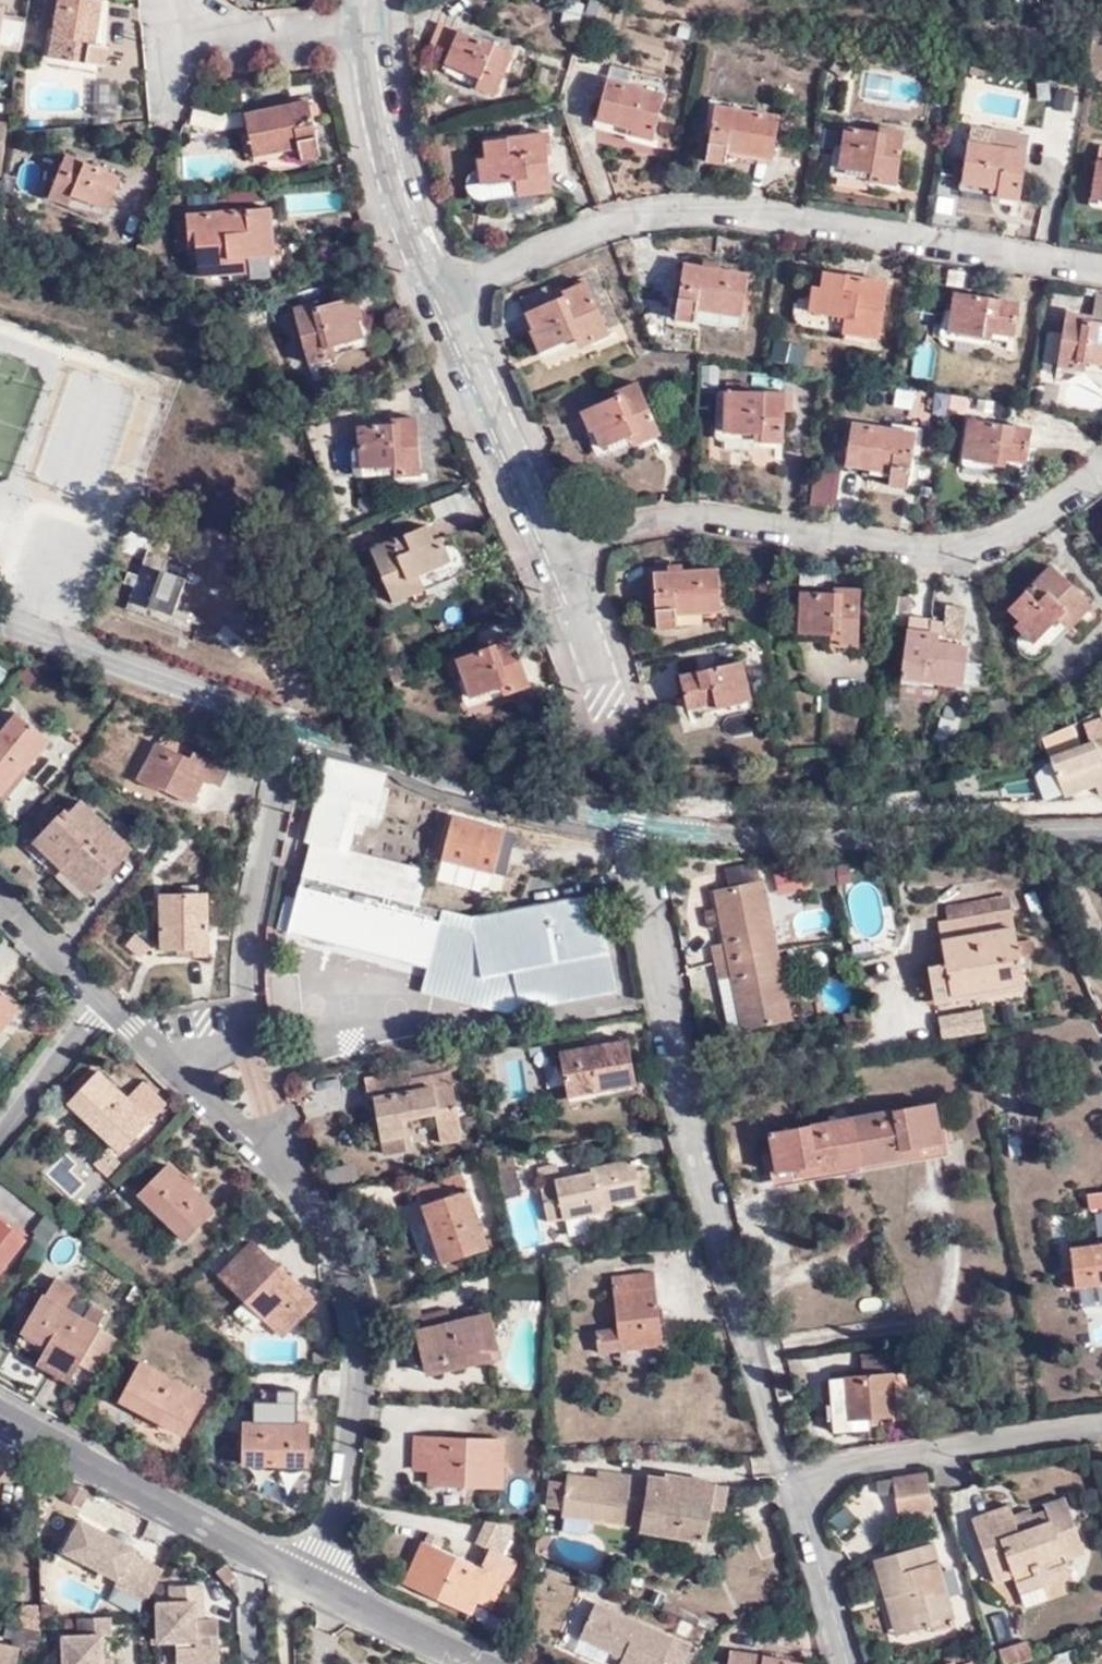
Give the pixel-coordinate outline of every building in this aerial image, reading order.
[(50,59),(105,68),(108,48),(95,47),(101,0),(58,0),(50,59)] [(21,54),(26,21),(3,17),(5,8),(0,7),(0,57),(2,57),(3,51),(21,54)] [(510,57),(456,36),(445,70),(476,82),(474,91),(496,99),(510,57)] [(855,63),(845,55),(834,71),(845,78),(855,63)] [(611,68),(607,84),(630,89),(633,73),(611,68)] [(630,89),(607,84),(606,84),(598,121),(633,129),(632,137),(653,142),(662,97),(630,89)] [(247,122),(250,141),(253,159),(255,164),(302,155),(305,167),(321,163),(311,109),(247,122)] [(771,163),(776,121),(713,110),(704,162),(726,168),(728,155),(771,163)] [(2,172),(7,138),(9,122),(0,121),(0,172),(2,172)] [(880,130),(879,135),(844,130),(838,172),(874,178),(874,184),(895,188),(904,134),(880,130)] [(1021,203),(1028,154),(991,149),(994,133),(972,130),(963,184),(1001,190),(1000,199),(1021,203)] [(991,149),(1028,154),(1030,138),(994,133),(991,149)] [(253,159),(250,141),(241,143),(244,160),(253,159)] [(481,185),(521,183),(522,198),(547,198),(544,162),(550,161),(550,143),(486,145),(486,162),(480,162),(481,185)] [(1100,150),(1093,200),(1101,202),(1101,150),(1100,150)] [(1028,189),(1046,191),(1049,156),(1030,155),(1028,189)] [(118,182),(68,163),(52,206),(71,213),(75,202),(108,214),(118,182)] [(226,283),(225,271),(271,267),(267,213),(186,220),(189,252),(193,252),(196,286),(226,283)] [(695,311),(740,319),(746,276),(682,267),(674,322),(694,325),(695,311)] [(878,339),(886,283),(823,273),(820,289),(812,289),(809,312),(850,319),(849,334),(878,339)] [(610,338),(586,284),(562,294),(565,300),(529,315),(535,331),(531,333),(541,353),(587,334),(592,346),(610,338)] [(1013,337),(1018,305),(955,296),(949,332),(982,338),(983,332),(1013,337)] [(361,301),(332,308),(330,304),(299,312),(314,367),(334,362),(331,350),(367,342),(361,320),(366,319),(361,301)] [(1091,319),(1091,315),(1066,312),(1058,365),(1080,369),(1081,361),(1101,365),(1101,321),(1091,319)] [(921,346),(923,371),(936,370),(934,345),(921,346)] [(721,388),(721,368),(704,368),(703,388),(721,388)] [(614,395),(617,401),(582,417),(590,435),(595,432),(604,450),(638,435),(642,444),(661,436),(638,385),(614,395)] [(755,438),(755,447),(784,448),(786,417),(792,417),(793,400),(750,396),(750,388),(729,387),(728,409),(719,409),(717,435),(726,435),(755,438)] [(399,422),(400,430),(367,431),(366,450),(358,451),(359,472),(404,472),(405,480),(425,480),(422,421),(399,422)] [(999,465),(999,459),(1025,462),(1030,430),(968,421),(962,460),(999,465)] [(906,488),(914,437),(852,427),(846,467),(889,475),(888,484),(906,488)] [(754,455),(755,447),(755,438),(726,435),(725,453),(754,455)] [(814,464),(810,503),(838,506),(842,467),(814,464)] [(422,599),(417,585),(460,567),(449,542),(440,546),(433,531),(379,553),(401,607),(422,599)] [(150,548),(140,575),(130,570),(120,593),(131,597),(127,608),(188,631),(194,613),(178,607),(193,564),(150,548)] [(1093,608),(1051,568),(1008,612),(1021,624),(1017,628),(1036,647),(1065,616),(1076,625),(1093,608)] [(677,634),(676,619),(723,616),(719,574),(656,578),(659,634),(677,634)] [(840,591),(840,596),(807,595),(804,634),(842,637),(842,646),(861,647),(864,593),(840,591)] [(936,633),(955,635),(959,602),(940,600),(936,633)] [(919,677),(957,681),(962,642),(923,637),(924,629),(905,626),(900,670),(919,672),(919,677)] [(514,690),(516,697),(535,689),(517,640),(493,649),(494,652),(464,662),(479,703),(514,690)] [(755,704),(744,667),(683,683),(691,714),(719,708),(720,712),(755,704)] [(16,715),(0,734),(0,794),(21,767),(27,771),(52,739),(16,715)] [(193,759),(196,752),(163,736),(161,743),(193,759)] [(1051,758),(1067,797),(1097,785),(1101,783),(1101,738),(1051,758)] [(232,769),(196,752),(193,759),(161,743),(158,743),(140,781),(161,792),(162,790),(195,805),(208,781),(218,786),(222,787),(232,769)] [(376,820),(388,775),(330,760),(316,815),(355,840),(362,816),(376,820)] [(206,812),(218,786),(208,781),(195,805),(206,812)] [(57,848),(97,885),(131,845),(82,801),(72,812),(66,807),(35,842),(49,856),(57,848)] [(443,903),(446,891),(428,887),(392,863),(352,853),(355,840),(316,815),(308,844),(318,846),(307,880),(305,879),(295,922),(434,962),(447,911),(423,905),(425,899),(443,903)] [(456,818),(444,862),(509,880),(514,861),(501,856),(507,832),(456,818)] [(91,892),(97,885),(57,848),(49,856),(91,892)] [(392,863),(428,887),(431,875),(426,874),(427,870),(416,867),(415,870),(392,863)] [(717,949),(719,964),(784,951),(770,882),(721,893),(732,945),(717,949)] [(944,928),(1008,915),(1003,892),(940,905),(944,928)] [(706,896),(717,949),(732,945),(721,893),(706,896)] [(214,957),(213,894),(165,894),(166,949),(184,949),(184,959),(214,957)] [(511,927),(476,920),(488,980),(519,973),(526,1012),(534,1010),(535,1008),(620,992),(602,896),(562,904),(562,919),(532,910),(511,913),(511,927)] [(562,919),(562,904),(532,910),(562,919)] [(476,920),(447,911),(434,962),(431,972),(426,992),(510,1015),(526,1012),(519,973),(488,980),(476,920)] [(511,913),(476,920),(511,927),(511,913)] [(1020,984),(1008,915),(944,928),(938,929),(944,965),(919,970),(926,1003),(1020,984)] [(431,972),(434,962),(295,922),(291,933),(431,972)] [(784,951),(719,964),(723,983),(739,980),(750,1031),(799,1021),(784,951)] [(739,980),(723,983),(734,1035),(750,1031),(739,980)] [(0,998),(0,1029),(15,1013),(0,998)] [(984,1009),(939,1013),(941,1036),(986,1032),(984,1009)] [(563,1054),(631,1042),(629,1025),(562,1036),(563,1054)] [(639,1089),(631,1042),(563,1054),(569,1091),(599,1087),(599,1096),(639,1089)] [(560,1044),(529,1047),(532,1082),(563,1080),(560,1044)] [(414,1083),(455,1077),(452,1059),(411,1065),(412,1076),(414,1083)] [(148,1118),(95,1067),(65,1096),(117,1150),(148,1118)] [(465,1135),(455,1077),(414,1083),(412,1076),(370,1082),(373,1106),(376,1106),(386,1105),(389,1124),(379,1126),(385,1158),(408,1154),(402,1121),(439,1117),(442,1137),(465,1135)] [(570,1101),(599,1096),(599,1087),(569,1091),(570,1101)] [(386,1105),(376,1106),(379,1126),(389,1124),(386,1105)] [(855,1123),(864,1172),(904,1165),(903,1157),(943,1150),(936,1109),(855,1123)] [(819,1179),(864,1172),(855,1123),(773,1137),(780,1177),(817,1171),(819,1179)] [(467,1145),(465,1135),(442,1137),(444,1148),(467,1145)] [(115,1166),(89,1136),(45,1173),(71,1203),(115,1166)] [(510,1155),(497,1156),(499,1167),(511,1166),(510,1155)] [(637,1195),(636,1189),(636,1188),(632,1168),(630,1156),(575,1167),(576,1173),(538,1181),(545,1219),(596,1209),(595,1204),(637,1195)] [(169,1165),(159,1174),(166,1181),(175,1172),(169,1165)] [(511,1166),(499,1167),(505,1197),(517,1195),(511,1166)] [(632,1168),(636,1188),(648,1186),(644,1166),(632,1168)] [(493,1169),(500,1198),(505,1197),(499,1167),(493,1169)] [(166,1181),(159,1174),(139,1195),(185,1242),(214,1212),(175,1172),(166,1181)] [(487,1253),(466,1173),(417,1184),(438,1264),(487,1253)] [(533,1195),(507,1202),(521,1250),(547,1243),(533,1195)] [(1079,1211),(1082,1225),(1101,1221),(1101,1206),(1079,1211)] [(18,1235),(23,1230),(0,1213),(0,1221),(18,1235)] [(0,1221),(0,1259),(18,1235),(0,1221)] [(1072,1247),(1076,1288),(1101,1285),(1101,1244),(1072,1247)] [(277,1318),(284,1326),(308,1304),(251,1245),(218,1274),(268,1325),(277,1318)] [(624,1274),(651,1272),(649,1258),(623,1260),(623,1262),(624,1274)] [(657,1349),(651,1272),(624,1274),(623,1262),(612,1263),(612,1275),(609,1275),(614,1327),(593,1329),(595,1355),(657,1349)] [(21,1330),(47,1346),(75,1361),(96,1324),(94,1323),(101,1310),(88,1302),(80,1315),(64,1306),(73,1287),(54,1274),(41,1294),(34,1307),(21,1330)] [(25,1302),(34,1307),(41,1294),(32,1289),(25,1302)] [(420,1328),(446,1322),(443,1307),(417,1313),(420,1328)] [(486,1313),(446,1322),(420,1328),(415,1330),(423,1363),(448,1358),(451,1370),(497,1358),(486,1313)] [(75,1361),(47,1346),(38,1362),(66,1379),(75,1361)] [(867,1350),(870,1377),(897,1374),(893,1348),(867,1350)] [(324,1355),(313,1354),(313,1366),(324,1367),(324,1355)] [(425,1375),(451,1370),(448,1358),(423,1363),(425,1375)] [(202,1396),(138,1362),(118,1404),(184,1435),(202,1396)] [(897,1374),(870,1377),(834,1381),(838,1407),(830,1408),(833,1429),(842,1428),(842,1433),(904,1427),(903,1421),(916,1419),(911,1374),(897,1374)] [(255,1408),(254,1425),(238,1426),(239,1465),(303,1464),(301,1424),(283,1424),(283,1408),(255,1408)] [(498,1441),(412,1434),(408,1465),(426,1467),(424,1482),(497,1486),(498,1441)] [(631,1483),(632,1476),(601,1471),(600,1478),(631,1483)] [(642,1519),(649,1479),(632,1476),(631,1483),(600,1478),(570,1474),(563,1513),(625,1524),(627,1516),(642,1519)] [(641,1529),(664,1533),(670,1491),(669,1491),(670,1480),(669,1477),(650,1474),(649,1479),(642,1519),(642,1526),(641,1529)] [(927,1474),(891,1479),(894,1496),(897,1515),(933,1510),(927,1474)] [(710,1541),(715,1509),(718,1485),(669,1477),(670,1480),(669,1491),(670,1491),(664,1533),(710,1541)] [(894,1496),(891,1479),(876,1482),(878,1499),(894,1496)] [(727,1510),(730,1486),(718,1485),(715,1509),(727,1510)] [(1040,1582),(1069,1571),(1065,1562),(1085,1555),(1064,1500),(1044,1508),(1047,1513),(1033,1519),(1016,1525),(1014,1519),(1010,1509),(972,1523),(996,1584),(1014,1578),(1013,1575),(1034,1567),(1040,1582)] [(1016,1525),(1033,1519),(1031,1512),(1014,1519),(1016,1525)] [(625,1524),(642,1526),(642,1519),(627,1516),(625,1524)] [(120,1581),(122,1577),(135,1584),(130,1593),(146,1602),(163,1571),(134,1555),(137,1550),(82,1520),(66,1551),(118,1580),(120,1581)] [(488,1524),(486,1529),(510,1540),(516,1529),(488,1524)] [(510,1540),(486,1529),(477,1546),(489,1553),(481,1570),(440,1550),(445,1541),(429,1533),(404,1582),(467,1612),(472,1601),(488,1608),(500,1583),(507,1587),(516,1564),(502,1557),(510,1540)] [(539,1535),(537,1551),(551,1559),(554,1537),(539,1535)] [(896,1592),(906,1629),(953,1617),(933,1542),(876,1558),(886,1594),(896,1592)] [(237,1577),(226,1563),(218,1570),(228,1582),(237,1577)] [(1071,1577),(1069,1571),(1040,1582),(1034,1567),(1013,1575),(1014,1578),(1020,1595),(1071,1577)] [(228,1582),(218,1570),(216,1570),(227,1584),(228,1582)] [(120,1581),(118,1580),(116,1586),(130,1593),(135,1584),(122,1577),(120,1581)] [(195,1603),(202,1603),(202,1584),(170,1585),(171,1602),(158,1603),(159,1640),(176,1640),(177,1660),(219,1659),(218,1620),(203,1620),(196,1620),(195,1603)] [(897,1632),(906,1629),(896,1592),(886,1594),(897,1632)] [(614,1650),(624,1655),(623,1659),(621,1663),(623,1663),(683,1663),(692,1644),(595,1603),(581,1636),(614,1650)] [(40,1633),(40,1619),(39,1608),(28,1606),(22,1627),(24,1628),(40,1633)] [(110,1616),(78,1617),(79,1635),(63,1635),(64,1663),(103,1663),(103,1658),(102,1635),(111,1635),(110,1616)] [(24,1628),(22,1627),(19,1627),(15,1640),(21,1642),(24,1628)] [(24,1654),(41,1659),(40,1633),(24,1628),(21,1642),(27,1644),(24,1654)] [(1005,1663),(1019,1663),(1036,1658),(1029,1640),(1000,1650),(1002,1654),(1005,1663)] [(20,1649),(0,1644),(0,1663),(16,1663),(20,1649)] [(729,1663),(803,1663),(804,1663),(731,1648),(730,1657),(729,1663)] [(624,1655),(614,1650),(613,1655),(623,1659),(624,1655)] [(935,1659),(936,1663),(968,1663),(964,1650),(935,1659)] [(730,1657),(713,1654),(711,1663),(729,1663),(730,1657)]
